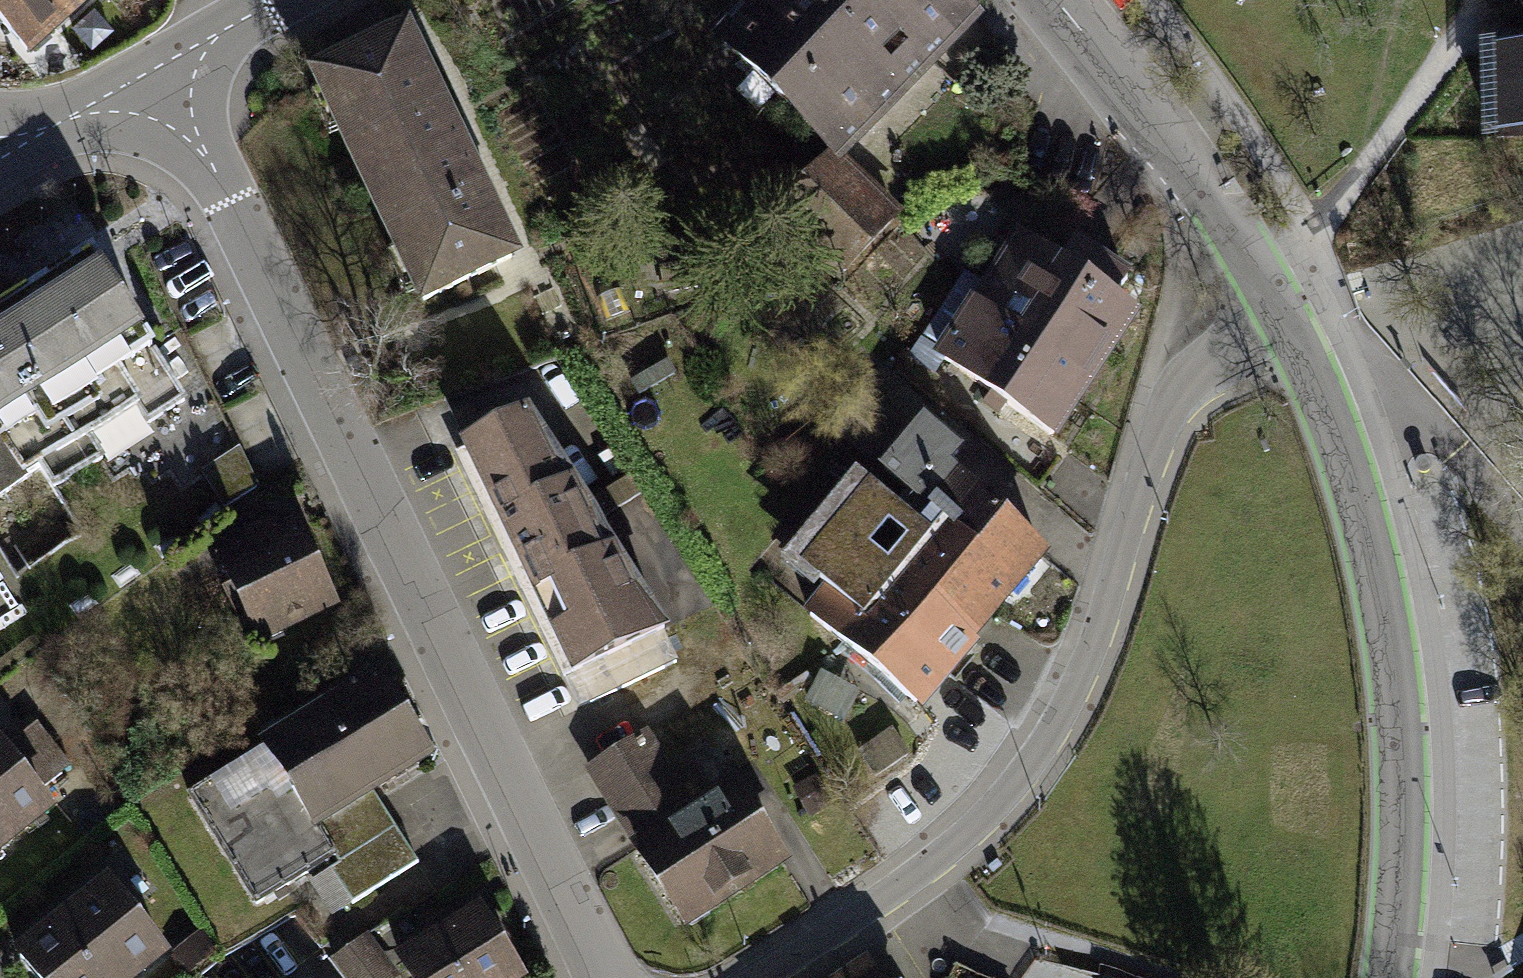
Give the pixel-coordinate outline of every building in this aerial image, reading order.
[(28,51),(85,0),(0,0),(0,19),(28,51)] [(804,0),(745,0),(704,39),(832,172),(904,103),(804,0)] [(904,103),(984,27),(959,0),(804,0),(904,103)] [(303,74),(414,304),(510,258),(462,158),(399,28),(303,74)] [(1494,51),(1499,136),(1522,135),(1522,49),(1494,51)] [(837,279),(902,212),(834,147),(769,214),(837,279)] [(1136,318),(1009,228),(942,321),(1069,411),(1136,318)] [(1,446),(23,480),(40,469),(53,489),(100,458),(96,453),(145,421),(147,424),(184,400),(90,258),(0,317),(0,447),(1,446)] [(1039,453),(1069,411),(942,321),(912,362),(1039,453)] [(522,416),(455,446),(503,540),(571,676),(657,629),(522,416)] [(229,508),(264,491),(243,449),(208,466),(229,508)] [(932,617),(979,652),(1048,561),(903,451),(874,490),(972,564),(932,617)] [(824,594),(951,689),(979,652),(932,617),(972,564),(874,490),(854,475),(786,565),(824,594)] [(234,557),(220,564),(257,641),(335,605),(298,527),(284,533),(279,521),(228,545),(234,557)] [(951,689),(824,594),(799,626),(926,722),(951,689)] [(430,756),(381,677),(274,743),(323,821),(366,795),(430,756)] [(11,744),(42,784),(68,765),(37,724),(11,744)] [(699,798),(662,727),(588,766),(677,934),(791,874),(739,777),(699,798)] [(892,731),(859,755),(877,779),(909,755),(892,731)] [(387,829),(366,795),(323,821),(274,743),(188,796),(255,904),(333,855),(340,865),(330,871),(351,905),(417,864),(393,825),(387,829)] [(0,749),(0,842),(45,806),(0,749)] [(815,776),(792,790),(808,817),(831,803),(815,776)] [(19,958),(35,977),(130,977),(164,951),(110,885),(19,958)] [(480,913),(402,960),(413,977),(517,977),(519,977),(480,913)] [(176,956),(189,972),(213,953),(200,937),(176,956)] [(349,977),(388,977),(360,941),(336,960),(349,977)] [(842,976),(843,977),(894,977),(880,954),(842,976)]
